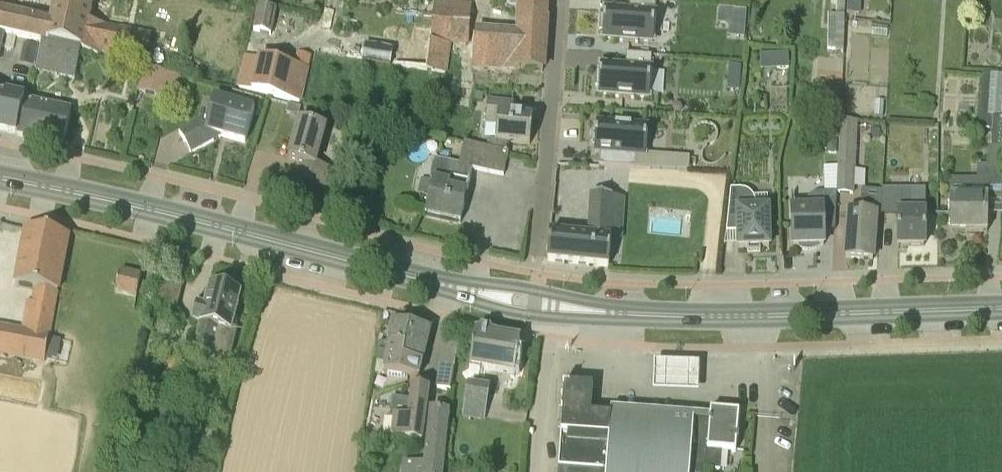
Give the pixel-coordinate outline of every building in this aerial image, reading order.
[(5,35),(42,44),(43,42),(81,51),(98,54),(98,51),(146,62),(151,36),(104,26),(110,0),(58,0),(53,25),(0,13),(0,34),(5,35)] [(543,71),(546,20),(547,0),(522,0),(519,36),(475,32),(472,69),(543,71)] [(613,11),(610,11),(609,17),(606,17),(605,32),(609,33),(608,39),(626,40),(625,44),(642,44),(642,41),(658,42),(658,30),(676,31),(677,1),(662,0),(634,0),(633,12),(613,11)] [(836,16),(829,16),(828,55),(844,55),(846,17),(846,0),(837,0),(836,16)] [(847,14),(861,15),(861,0),(848,0),(847,14)] [(254,31),(271,35),(276,9),(259,6),(254,31)] [(435,10),(433,30),(428,71),(446,73),(449,43),(468,44),(469,33),(470,13),(435,10)] [(745,11),(731,10),(730,21),(734,25),(744,26),(745,11)] [(410,68),(428,71),(433,30),(416,28),(414,41),(410,68)] [(75,79),(81,51),(43,42),(42,44),(37,70),(75,79)] [(394,48),(366,43),(363,61),(392,65),(394,48)] [(20,64),(34,67),(38,48),(24,45),(20,64)] [(762,68),(792,67),(791,51),(762,52),(762,68)] [(630,69),(610,68),(607,68),(606,75),(603,74),(602,90),(605,90),(605,97),(622,98),(622,101),(639,102),(639,99),(654,99),(655,88),(672,89),(674,58),(631,56),(630,69)] [(283,64),(260,59),(255,80),(244,77),(243,79),(242,78),(240,89),(275,97),(283,64)] [(283,64),(275,97),(300,103),(307,70),(283,64)] [(175,87),(178,76),(143,68),(138,91),(166,98),(169,86),(175,87)] [(988,198),(988,181),(1001,181),(1001,76),(983,74),(979,130),(993,131),(992,147),(990,147),(989,166),(977,166),(977,180),(950,180),(950,197),(950,198),(950,232),(988,232),(988,198)] [(16,135),(24,100),(0,94),(0,131),(16,135)] [(210,115),(197,123),(179,133),(191,154),(222,136),(246,143),(255,109),(215,98),(210,115)] [(72,111),(24,100),(16,135),(64,146),(72,111)] [(513,116),(514,104),(488,101),(485,123),(497,124),(495,141),(530,145),(533,118),(513,116)] [(301,107),(288,104),(286,113),(298,117),(301,107)] [(607,152),(606,166),(662,169),(663,150),(652,149),(654,126),(639,125),(639,122),(621,121),(621,124),(603,123),(602,133),(599,133),(599,142),(602,142),(601,152),(607,152)] [(855,195),(858,134),(858,122),(841,121),(840,133),(838,193),(855,195)] [(304,182),(334,191),(340,172),(316,165),(326,129),(299,122),(289,159),(309,164),(304,182)] [(433,180),(425,216),(426,216),(427,215),(459,223),(459,224),(460,224),(472,169),(504,176),(509,152),(464,142),(459,164),(435,159),(435,162),(434,165),(431,174),(431,178),(431,180),(433,180)] [(670,160),(670,170),(687,171),(688,159),(677,158),(676,160),(670,160)] [(898,246),(924,246),(924,232),(925,232),(925,213),(913,213),(913,189),(882,189),(881,213),(898,213),(898,246)] [(727,222),(738,222),(739,248),(747,248),(748,253),(760,252),(760,247),(769,247),(768,209),(756,210),(755,204),(755,201),(753,198),(751,195),(749,192),(745,191),(742,190),(736,190),(730,190),(727,222)] [(823,224),(835,224),(836,193),(817,193),(813,194),(810,196),(807,198),(805,202),(805,204),(804,209),(792,208),(793,247),(800,246),(800,248),(802,249),(805,250),(808,250),(811,250),(814,249),(817,248),(817,246),(824,246),(823,224)] [(550,234),(547,262),(609,268),(611,239),(610,239),(612,197),(591,196),(590,237),(550,234)] [(849,212),(848,227),(845,259),(872,261),(875,229),(874,229),(876,214),(849,212)] [(45,362),(50,338),(48,337),(57,293),(58,293),(68,236),(26,229),(16,285),(37,289),(34,305),(29,304),(24,333),(0,328),(0,354),(45,362)] [(141,276),(121,272),(117,293),(137,298),(141,276)] [(225,354),(240,296),(238,296),(239,292),(226,288),(225,292),(211,289),(206,309),(199,307),(194,323),(201,324),(194,350),(211,355),(212,351),(225,354)] [(413,378),(418,379),(422,364),(430,331),(392,322),(388,344),(380,342),(376,362),(385,363),(383,372),(388,373),(385,388),(413,378)] [(489,332),(490,332),(482,331),(479,334),(478,334),(475,333),(470,366),(515,374),(520,341),(495,337),(492,336),(489,332)] [(441,367),(455,370),(459,345),(446,343),(441,367)] [(698,362),(653,360),(653,368),(653,381),(653,389),(697,391),(697,383),(698,369),(698,362)] [(450,391),(455,370),(441,367),(437,388),(450,391)] [(486,407),(489,387),(468,384),(464,404),(486,407)] [(590,415),(592,388),(570,386),(570,385),(563,384),(563,387),(564,387),(563,411),(562,425),(562,427),(558,471),(704,471),(704,469),(710,421),(692,420),(611,413),(610,417),(590,415)] [(392,438),(406,440),(421,443),(428,390),(413,388),(411,400),(392,398),(390,417),(395,417),(392,438)] [(710,411),(710,421),(704,469),(720,470),(721,451),(735,452),(739,414),(710,411)] [(422,466),(421,471),(442,471),(449,414),(431,412),(425,466),(422,466)] [(404,471),(421,471),(422,466),(405,464),(404,471)]
